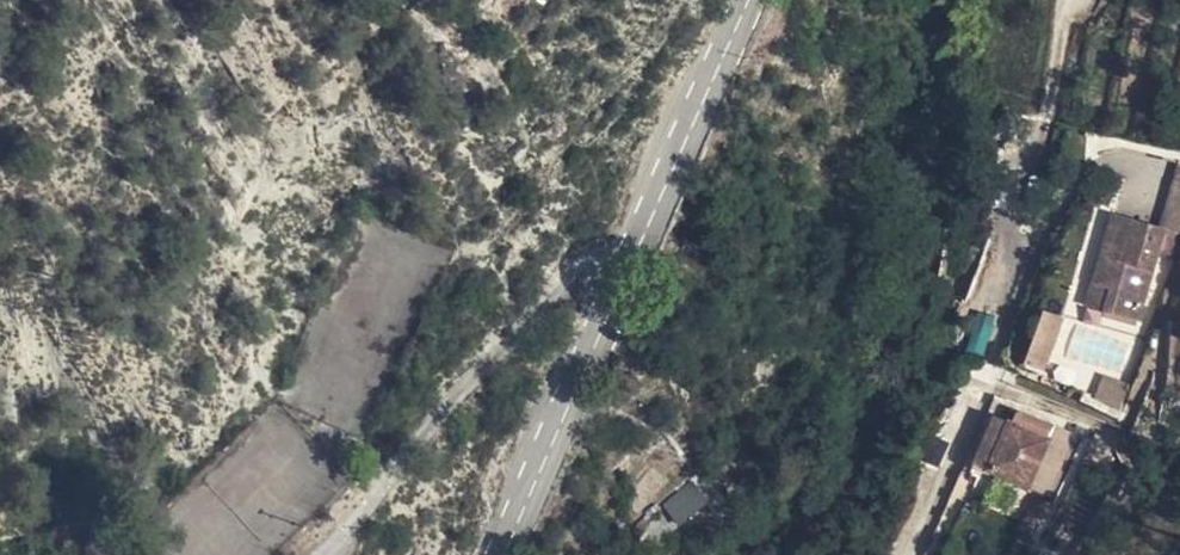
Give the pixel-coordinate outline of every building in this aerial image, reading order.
[(1155,199),(1179,204),(1179,152),(1163,148),(1155,199)] [(1140,296),(1155,199),(1103,190),(1100,220),(1108,221),(1106,235),(1097,234),(1092,263),(1110,268),(1105,289),(1140,296)] [(1108,221),(1100,220),(1097,234),(1106,235),(1108,221)] [(1085,285),(1105,289),(1110,268),(1092,263),(1089,263),(1085,285)] [(1039,311),(1024,367),(1047,373),(1062,316),(1039,311)] [(966,351),(986,356),(996,317),(975,312),(966,351)] [(1134,365),(1110,357),(1103,377),(1127,386),(1134,365)] [(989,438),(1057,468),(1084,406),(1027,382),(1022,394),(1009,388),(989,438)] [(679,524),(708,500),(691,479),(662,504),(679,524)]
